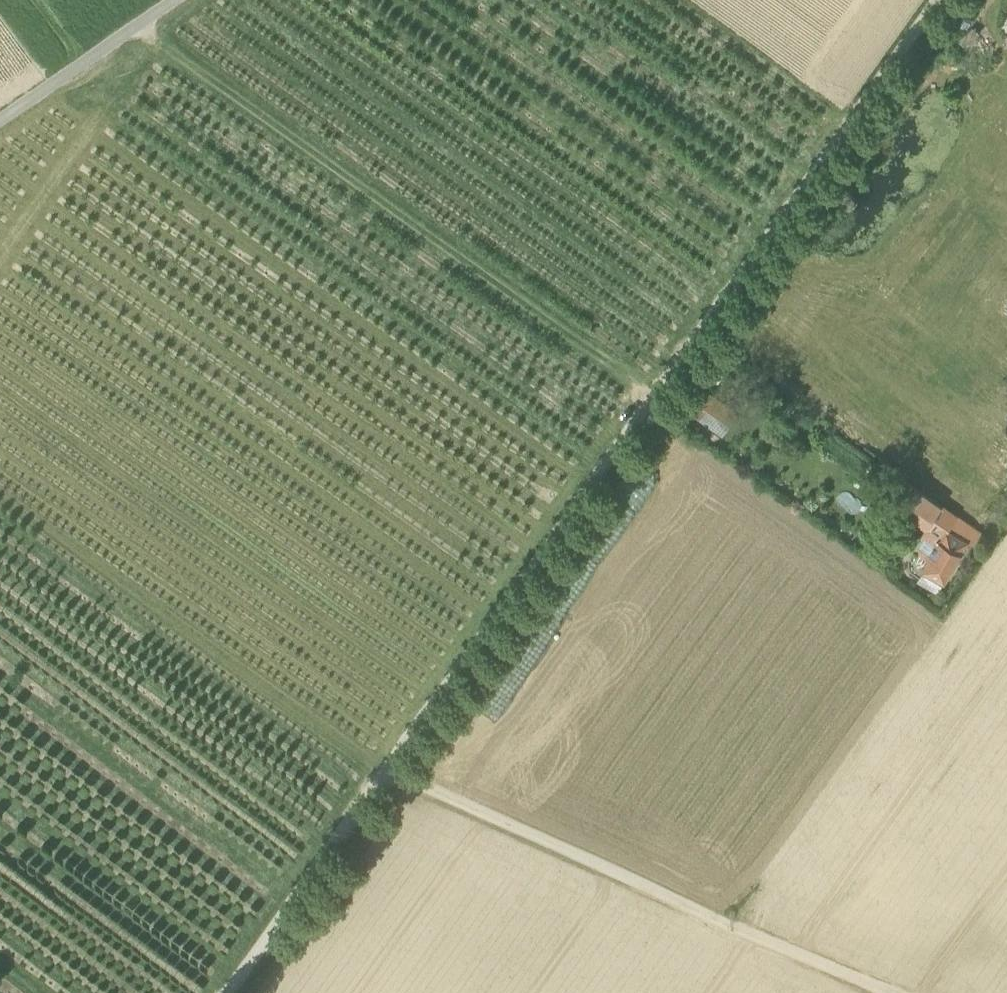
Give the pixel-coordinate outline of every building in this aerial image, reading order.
[(691,411),(721,432),(736,411),(706,390),(691,411)] [(921,559),(927,563),(946,529),(965,540),(973,526),(955,516),(903,479),(888,500),(928,528),(915,550),(917,551),(923,555),(921,559)] [(984,533),(973,526),(965,540),(975,546),(984,533)] [(943,580),(965,540),(946,529),(927,563),(924,569),(943,580)] [(914,556),(921,559),(923,555),(917,551),(914,556)] [(943,580),(924,569),(917,580),(937,591),(943,580)]
